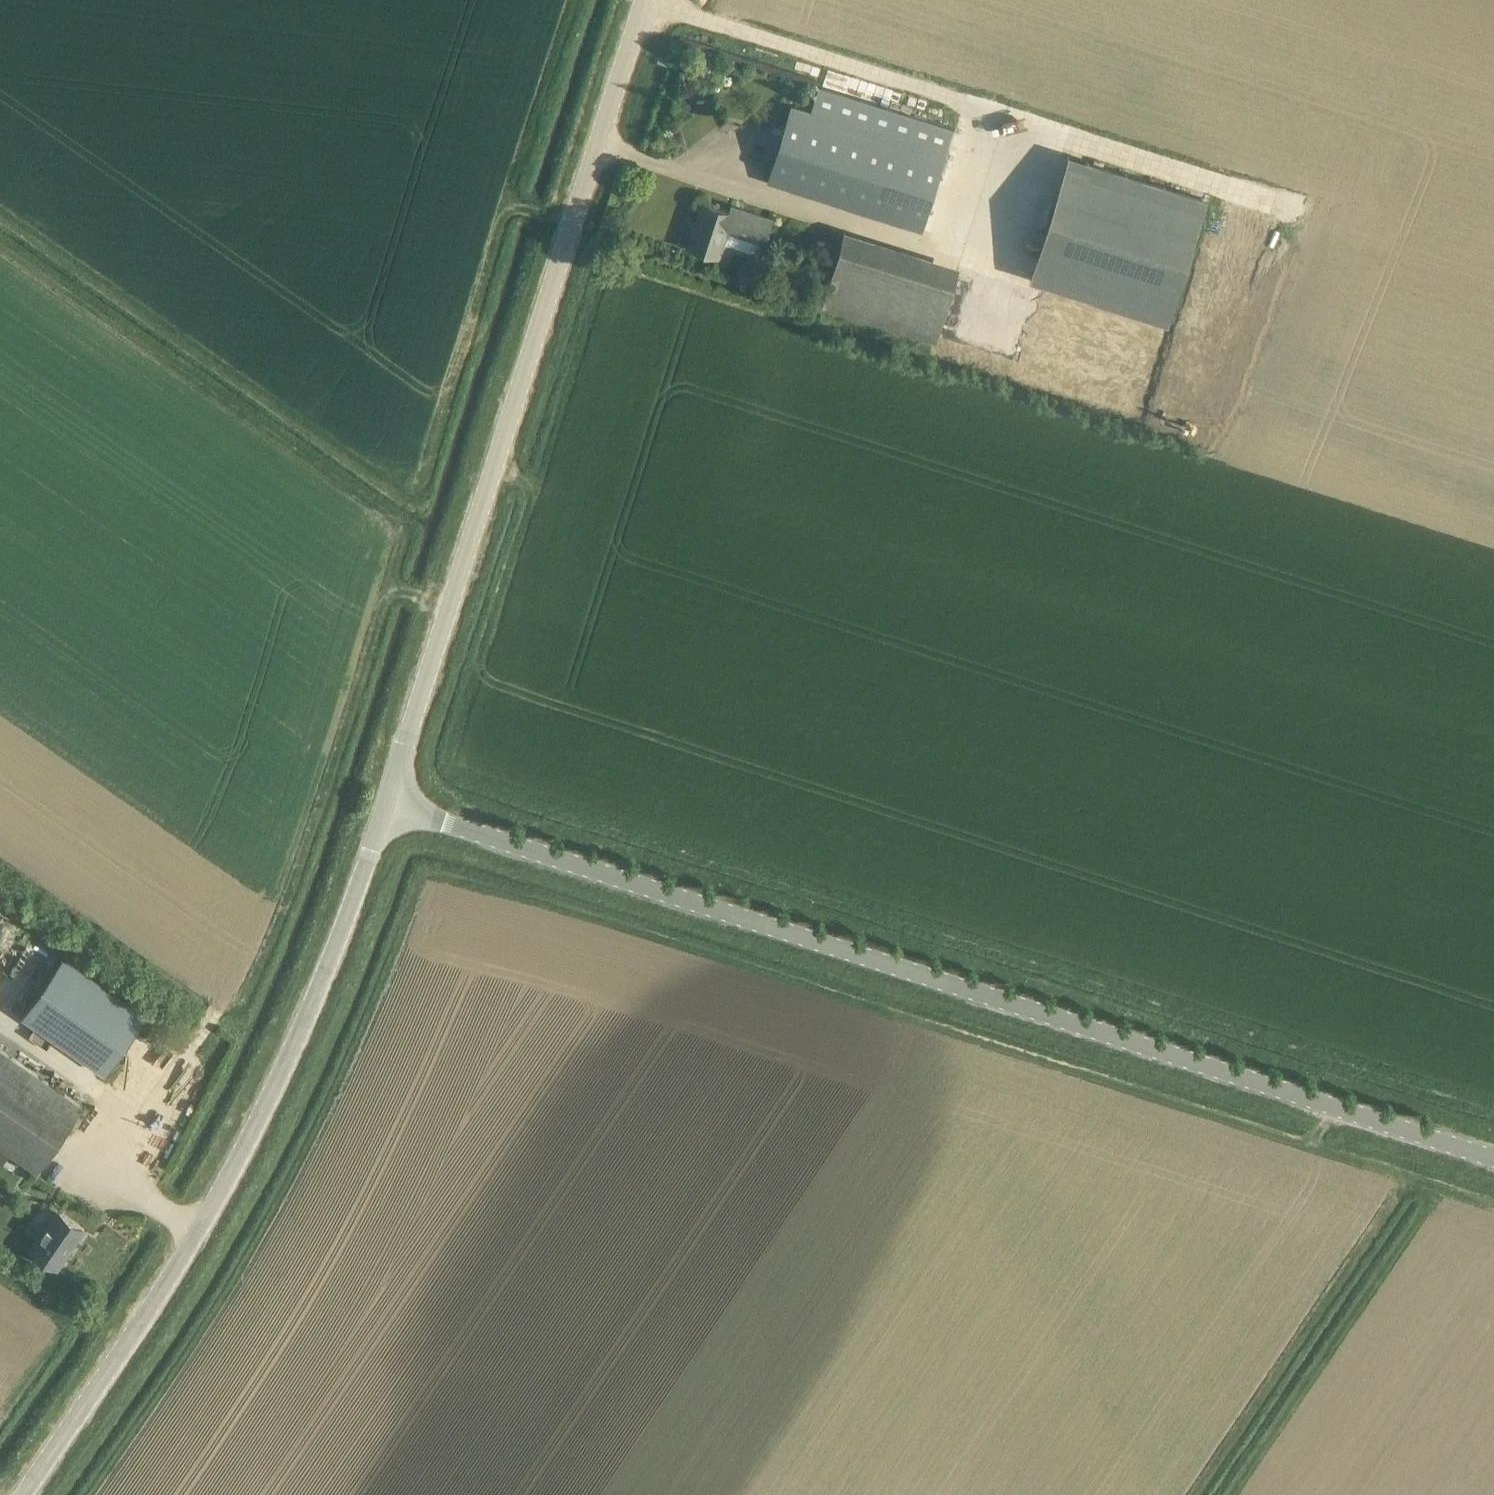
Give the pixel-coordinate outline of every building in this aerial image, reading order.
[(793,105),(785,131),(769,182),(923,230),(955,129),(819,86),(811,111),(793,105)] [(1086,163),(1049,281),(1166,318),(1203,200),(1086,163)] [(689,246),(720,256),(728,231),(764,242),(772,219),(732,206),(730,211),(703,203),(689,246)] [(956,279),(842,243),(823,303),(937,339),(956,279)] [(984,282),(959,351),(983,359),(1008,291),(984,282)] [(23,1016),(89,1062),(105,1073),(147,1014),(64,956),(23,1016)] [(20,1160),(37,1172),(83,1106),(0,1049),(0,1146),(20,1160)] [(85,1229),(68,1218),(58,1211),(31,1249),(58,1268),(85,1229)]
